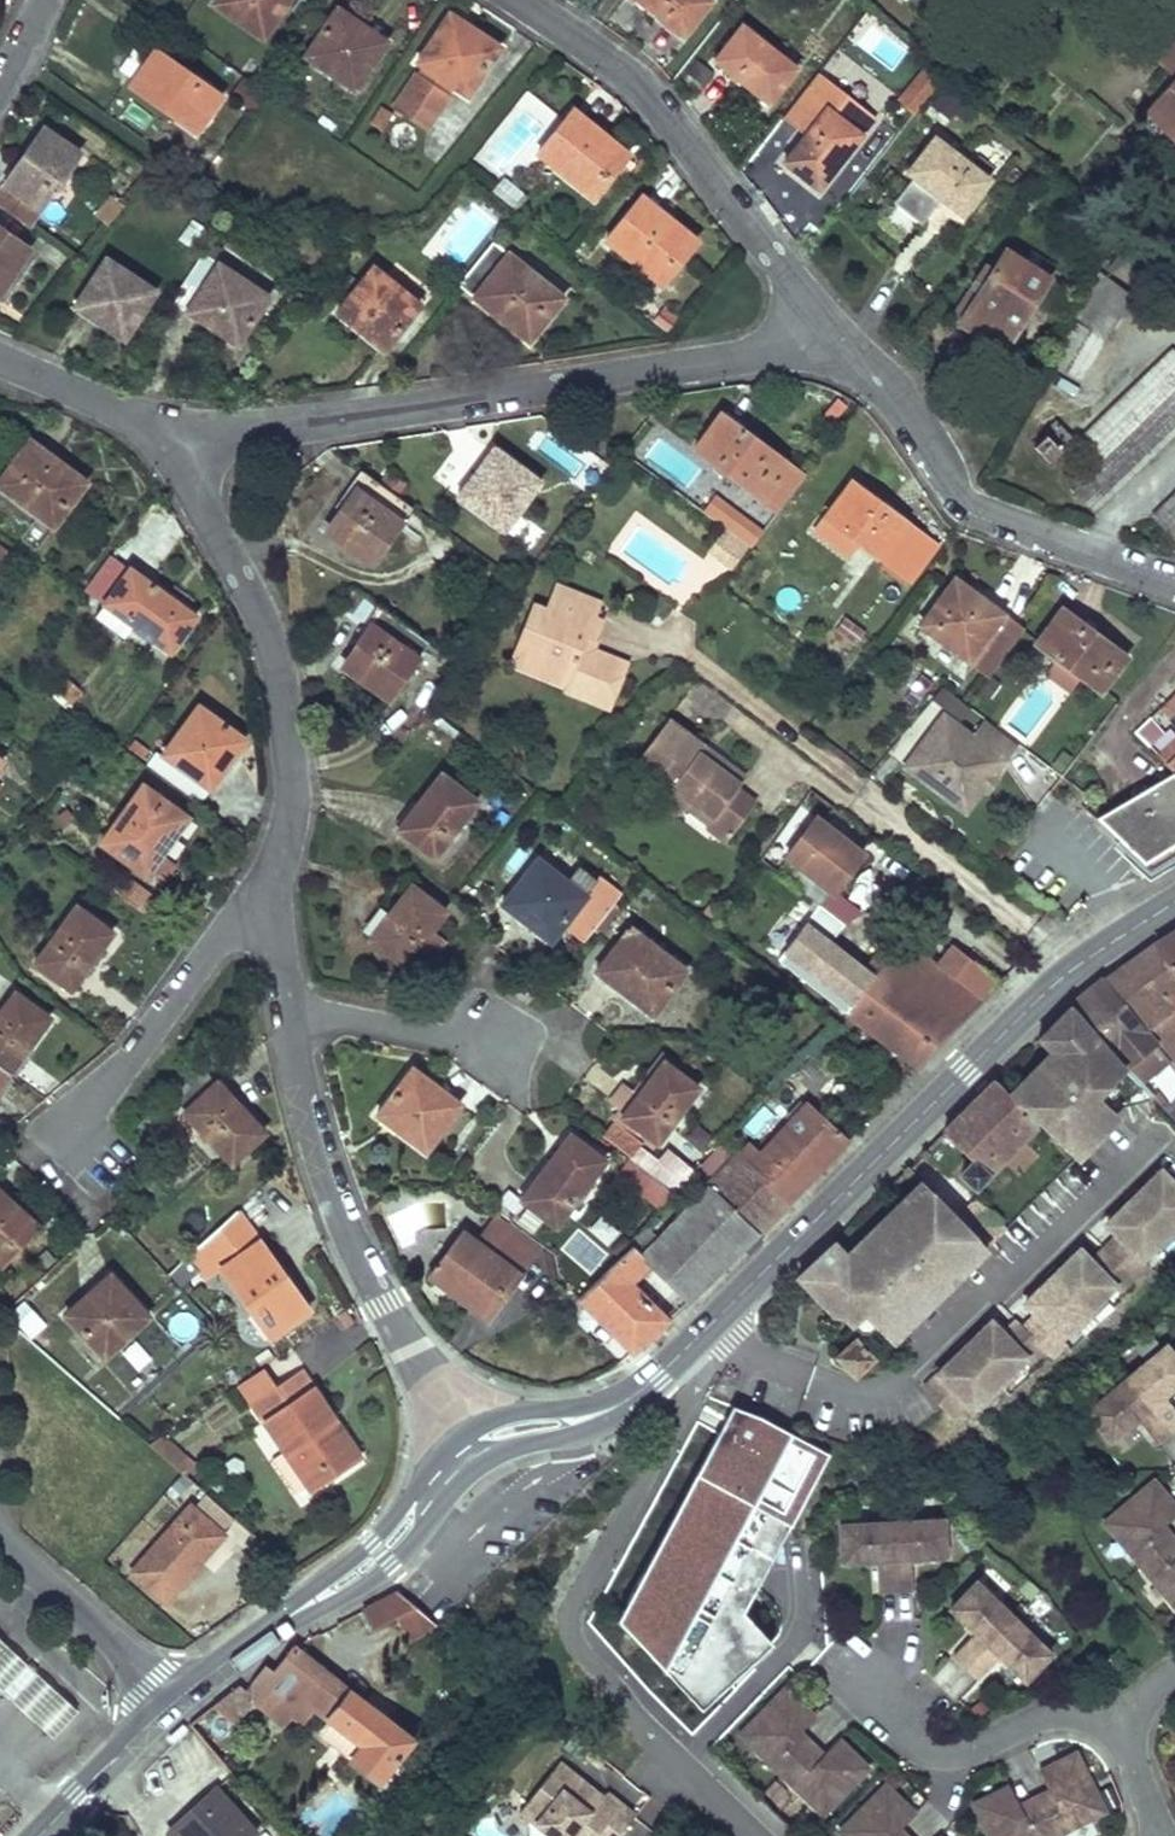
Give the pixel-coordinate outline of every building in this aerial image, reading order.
[(212,2),(260,36),(281,5),(273,0),(214,0),(212,2)] [(708,0),(639,0),(682,35),(708,0)] [(385,42),(335,8),(324,25),(373,59),(385,42)] [(498,47),(447,13),(415,61),(466,95),(498,47)] [(373,59),(324,25),(304,54),(353,88),(373,59)] [(795,68),(741,26),(714,59),(767,100),(795,68)] [(1169,35),(1150,55),(1173,77),(1145,108),(1174,138),(1174,41),(1169,35)] [(150,54),(135,43),(118,68),(132,79),(150,54)] [(221,95),(155,48),(150,54),(132,79),(130,82),(196,129),(221,95)] [(896,99),(913,113),(938,81),(920,67),(896,99)] [(415,73),(392,108),(423,130),(447,94),(415,73)] [(477,166),(524,192),(525,191),(512,184),(555,109),(521,89),(477,166)] [(853,109),(836,94),(825,107),(806,131),(782,161),(815,186),(858,132),(844,122),(853,109)] [(825,107),(814,99),(796,124),(806,131),(825,107)] [(375,107),(366,121),(379,129),(387,115),(375,107)] [(627,153),(572,108),(536,152),(589,198),(627,153)] [(42,126),(0,185),(0,205),(26,223),(77,151),(42,126)] [(913,177),(893,203),(920,224),(940,197),(960,213),(986,180),(933,139),(907,173),(913,177)] [(695,239),(641,194),(627,210),(681,256),(695,239)] [(681,256),(627,210),(605,238),(660,282),(681,256)] [(0,228),(0,290),(29,248),(0,228)] [(561,297),(491,240),(457,282),(526,338),(561,297)] [(1046,276),(1003,249),(959,318),(1003,347),(1046,276)] [(267,294),(201,251),(170,299),(235,342),(267,294)] [(154,289),(104,257),(85,286),(135,319),(154,289)] [(418,304),(373,265),(349,294),(394,332),(418,304)] [(1131,297),(1099,272),(1073,318),(1102,335),(1131,297)] [(135,319),(85,286),(74,303),(124,336),(135,319)] [(394,332),(349,294),(336,310),(382,347),(394,332)] [(1161,318),(1174,331),(1174,304),(1161,318)] [(1104,340),(1076,324),(1051,365),(1079,382),(1104,340)] [(1174,418),(1174,344),(1171,339),(1070,426),(1091,451),(1061,477),(1081,500),(1174,418)] [(802,475),(718,412),(691,447),(775,510),(802,475)] [(1071,436),(1057,421),(1033,445),(1048,460),(1071,436)] [(83,479),(29,439),(17,455),(71,496),(83,479)] [(540,480),(512,459),(494,446),(480,464),(497,477),(474,507),(503,529),(540,480)] [(17,455),(0,477),(0,484),(50,524),(71,496),(17,455)] [(497,477),(480,464),(458,495),(474,507),(497,477)] [(412,506),(361,467),(347,486),(354,490),(344,502),(348,506),(329,532),(370,563),(412,506)] [(405,481),(390,470),(383,480),(397,491),(405,481)] [(1174,521),(1174,476),(1143,508),(1165,531),(1174,521)] [(900,519),(849,479),(823,514),(812,528),(846,555),(858,541),(906,579),(931,546),(900,521),(900,519)] [(715,516),(724,504),(730,496),(714,485),(700,505),(715,516)] [(348,506),(344,502),(325,528),(329,532),(348,506)] [(739,515),(724,504),(715,516),(730,526),(739,515)] [(743,547),(721,530),(709,546),(730,563),(743,547)] [(730,563),(709,546),(704,552),(725,569),(730,563)] [(194,617),(130,567),(105,602),(95,616),(122,637),(132,623),(169,650),(194,617)] [(1022,628),(955,577),(920,623),(987,676),(1022,628)] [(602,603),(558,583),(551,599),(596,618),(602,603)] [(596,618),(551,599),(547,610),(532,605),(517,638),(539,646),(542,653),(534,669),(564,681),(561,688),(609,708),(628,662),(593,647),(584,643),(587,635),(597,639),(604,621),(596,618)] [(841,612),(863,628),(871,618),(849,602),(841,612)] [(426,641),(376,604),(364,622),(369,625),(360,639),(365,642),(346,670),(386,698),(426,641)] [(1125,656),(1061,607),(1035,643),(1098,692),(1125,656)] [(863,628),(841,612),(830,628),(852,644),(863,628)] [(597,639),(587,635),(584,643),(593,647),(597,639)] [(539,646),(517,638),(509,655),(512,661),(507,665),(561,688),(564,681),(534,669),(542,653),(539,646)] [(365,642),(360,639),(341,666),(346,670),(365,642)] [(507,665),(512,661),(509,655),(503,659),(507,665)] [(244,737),(199,703),(163,752),(208,787),(244,737)] [(977,794),(1016,741),(982,717),(970,733),(942,712),(902,765),(946,797),(956,784),(961,783),(977,794)] [(1161,730),(1148,716),(1134,729),(1147,744),(1161,730)] [(668,719),(637,761),(672,786),(664,796),(665,805),(679,816),(687,815),(692,810),(696,805),(715,818),(739,786),(698,754),(703,746),(668,719)] [(745,778),(703,746),(698,754),(739,786),(745,778)] [(1172,772),(1095,817),(1147,869),(1174,854),(1174,775),(1172,772)] [(474,801),(439,773),(398,827),(431,855),(474,801)] [(170,802),(143,782),(102,839),(128,859),(170,802)] [(964,811),(977,794),(961,783),(956,784),(946,797),(964,811)] [(760,801),(739,786),(715,818),(696,805),(692,810),(713,826),(714,833),(724,841),(733,839),(760,801)] [(186,815),(170,802),(128,859),(144,872),(186,815)] [(812,811),(781,850),(829,888),(859,849),(812,811)] [(563,878),(536,855),(499,901),(546,938),(559,922),(581,940),(620,890),(598,872),(594,877),(582,893),(563,878)] [(594,877),(575,863),(563,878),(582,893),(594,877)] [(140,911),(152,893),(130,879),(119,897),(140,911)] [(409,883),(367,936),(400,963),(415,944),(428,954),(441,938),(428,927),(442,910),(409,883)] [(813,913),(837,934),(859,910),(834,889),(813,913)] [(110,930),(77,904),(37,958),(69,985),(110,930)] [(684,970),(628,924),(595,968),(618,987),(629,971),(663,997),(684,970)] [(868,979),(801,925),(776,957),(844,1009),(868,979)] [(1155,946),(1174,970),(1174,932),(1155,946)] [(981,1001),(900,940),(875,971),(868,979),(844,1009),(913,1064),(981,1001)] [(1102,978),(1156,1041),(1170,1059),(1174,1065),(1174,970),(1155,946),(1102,978)] [(663,997),(629,971),(618,987),(650,1012),(663,997)] [(1073,1001),(1127,1065),(1143,1084),(1152,1094),(1154,1092),(1174,1116),(1174,1099),(1153,1074),(1160,1069),(1146,1049),(1156,1041),(1102,978),(1079,996),(1073,1001)] [(15,990),(0,1010),(0,1062),(8,1068),(48,1014),(15,990)] [(1109,1083),(1127,1065),(1073,1001),(1038,1035),(1059,1058),(1047,1071),(1040,1063),(1020,1082),(1028,1090),(1018,1097),(1073,1154),(1097,1133),(1092,1126),(1110,1110),(1105,1104),(1097,1096),(1109,1083)] [(1170,1059),(1156,1041),(1146,1049),(1160,1069),(1170,1059)] [(696,1088),(663,1061),(637,1095),(624,1110),(621,1115),(653,1141),(696,1088)] [(0,1062),(0,1080),(8,1068),(0,1062)] [(834,1071),(825,1062),(804,1081),(813,1090),(834,1071)] [(458,1102),(411,1066),(376,1113),(424,1148),(458,1102)] [(1032,1122),(996,1076),(942,1128),(970,1156),(957,1168),(971,1182),(1032,1122)] [(263,1129),(215,1079),(184,1108),(230,1160),(263,1129)] [(637,1095),(621,1082),(609,1097),(624,1110),(637,1095)] [(1109,1083),(1097,1096),(1105,1104),(1117,1093),(1109,1083)] [(846,1137),(806,1101),(757,1149),(746,1137),(731,1152),(785,1203),(846,1137)] [(603,1158),(569,1132),(520,1199),(547,1220),(553,1225),(564,1210),(603,1158)] [(785,1203),(731,1152),(704,1179),(706,1181),(755,1231),(785,1203)] [(667,1196),(626,1157),(616,1168),(656,1208),(667,1196)] [(687,1175),(678,1165),(670,1174),(656,1158),(646,1169),(673,1190),(687,1175)] [(917,1381),(939,1405),(953,1391),(965,1403),(1021,1350),(1028,1358),(1040,1346),(1045,1350),(1059,1338),(1054,1333),(1110,1281),(1114,1286),(1141,1260),(1137,1256),(1174,1220),(1174,1184),(1160,1169),(1139,1187),(1135,1181),(1120,1194),(1125,1201),(1104,1220),(1118,1236),(1105,1250),(1091,1262),(1077,1246),(1057,1265),(1051,1260),(1037,1272),(1043,1279),(1021,1298),(1036,1314),(1024,1326),(1018,1320),(1005,1333),(989,1315),(968,1335),(963,1331),(949,1342),(955,1348),(917,1381)] [(958,1210),(928,1180),(903,1203),(897,1198),(863,1230),(868,1236),(849,1253),(833,1237),(799,1270),(834,1309),(841,1308),(850,1318),(859,1311),(885,1339),(986,1241),(980,1234),(958,1210)] [(667,1220),(717,1270),(755,1231),(706,1181),(667,1220)] [(0,1188),(0,1215),(22,1234),(35,1219),(0,1188)] [(958,1210),(980,1234),(1000,1213),(978,1191),(958,1210)] [(258,1237),(236,1207),(203,1237),(222,1264),(258,1237)] [(574,1219),(564,1210),(553,1225),(547,1220),(536,1235),(553,1247),(574,1219)] [(489,1250),(508,1226),(493,1214),(474,1239),(489,1250)] [(0,1215),(0,1258),(22,1234),(0,1215)] [(693,1294),(717,1270),(667,1220),(654,1234),(638,1251),(649,1262),(686,1300),(693,1294)] [(638,1251),(654,1234),(645,1224),(628,1240),(631,1244),(611,1263),(629,1281),(649,1262),(638,1251)] [(461,1229),(427,1273),(485,1316),(537,1248),(508,1226),(489,1250),(474,1239),(461,1229)] [(308,1306),(258,1237),(222,1264),(270,1333),(308,1306)] [(630,1349),(665,1318),(629,1281),(611,1263),(577,1295),(630,1349)] [(148,1314),(111,1272),(65,1312),(103,1354),(148,1314)] [(854,1338),(836,1354),(854,1374),(872,1358),(854,1338)] [(1172,1429),(1174,1426),(1174,1410),(1164,1396),(1174,1387),(1174,1345),(1171,1340),(1128,1376),(1172,1429)] [(335,1418),(301,1366),(252,1398),(312,1489),(351,1463),(324,1425),(335,1418)] [(1172,1429),(1128,1376),(1088,1411),(1112,1440),(1137,1420),(1156,1441),(1172,1429)] [(618,1612),(696,1712),(755,1655),(723,1617),(816,1442),(731,1397),(618,1612)] [(361,1457),(335,1418),(324,1425),(351,1463),(361,1457)] [(185,1454),(161,1432),(147,1441),(175,1466),(185,1454)] [(1167,1543),(1157,1531),(1164,1526),(1174,1517),(1174,1506),(1154,1481),(1104,1523),(1139,1565),(1167,1543)] [(204,1492),(195,1502),(219,1523),(228,1514),(204,1492)] [(222,1532),(189,1503),(132,1569),(165,1597),(222,1532)] [(943,1518),(892,1521),(895,1589),(913,1588),(912,1559),(945,1555),(943,1518)] [(895,1589),(892,1521),(839,1526),(843,1562),(875,1561),(879,1590),(895,1589)] [(1157,1531),(1167,1543),(1174,1538),(1164,1526),(1157,1531)] [(1167,1543),(1174,1553),(1174,1539),(1174,1538),(1167,1543)] [(1167,1543),(1139,1565),(1174,1608),(1174,1553),(1167,1543)] [(966,1664),(1013,1616),(975,1581),(950,1606),(976,1630),(955,1652),(966,1664)] [(393,1589),(360,1605),(361,1611),(370,1627),(395,1617),(409,1640),(438,1625),(393,1589)] [(1013,1616),(966,1664),(979,1675),(1001,1654),(1025,1677),(1052,1652),(1013,1616)] [(0,1633),(0,1681),(50,1731),(74,1706),(0,1633)] [(240,1686),(189,1725),(220,1760),(246,1734),(232,1719),(252,1697),(282,1722),(304,1698),(364,1746),(353,1760),(378,1781),(410,1741),(294,1647),(273,1672),(265,1667),(247,1689),(240,1686)] [(1113,1667),(1110,1657),(1090,1663),(1093,1674),(1113,1667)] [(780,1774),(806,1748),(794,1735),(800,1729),(814,1716),(784,1687),(739,1734),(780,1774)] [(794,1735),(806,1748),(812,1741),(800,1729),(794,1735)] [(818,1759),(806,1748),(780,1774),(820,1813),(866,1765),(839,1738),(824,1753),(818,1759)] [(818,1759),(824,1753),(812,1741),(806,1748),(818,1759)] [(1053,1835),(1058,1835),(1107,1812),(1078,1754),(1042,1772),(1052,1791),(1055,1798),(1038,1806),(1053,1835)] [(426,1759),(388,1808),(394,1812),(434,1765),(426,1759)] [(620,1831),(591,1807),(588,1812),(545,1776),(514,1814),(529,1826),(521,1835),(615,1835),(620,1831)] [(893,1833),(900,1827),(914,1812),(885,1783),(840,1830),(846,1835),(896,1835),(893,1833)] [(1038,1806),(1026,1813),(1022,1805),(1012,1787),(976,1804),(992,1835),(1053,1835),(1038,1806)] [(200,1802),(205,1808),(174,1834),(176,1835),(248,1835),(254,1831),(215,1788),(200,1802)] [(1038,1806),(1055,1798),(1052,1791),(1034,1799),(1038,1806)] [(1034,1799),(1022,1805),(1026,1813),(1038,1806),(1034,1799)] [(200,1802),(170,1829),(174,1834),(205,1808),(200,1802)] [(514,1814),(505,1825),(518,1835),(521,1835),(529,1826),(514,1814)] [(900,1827),(893,1833),(896,1835),(910,1835),(900,1827)]
